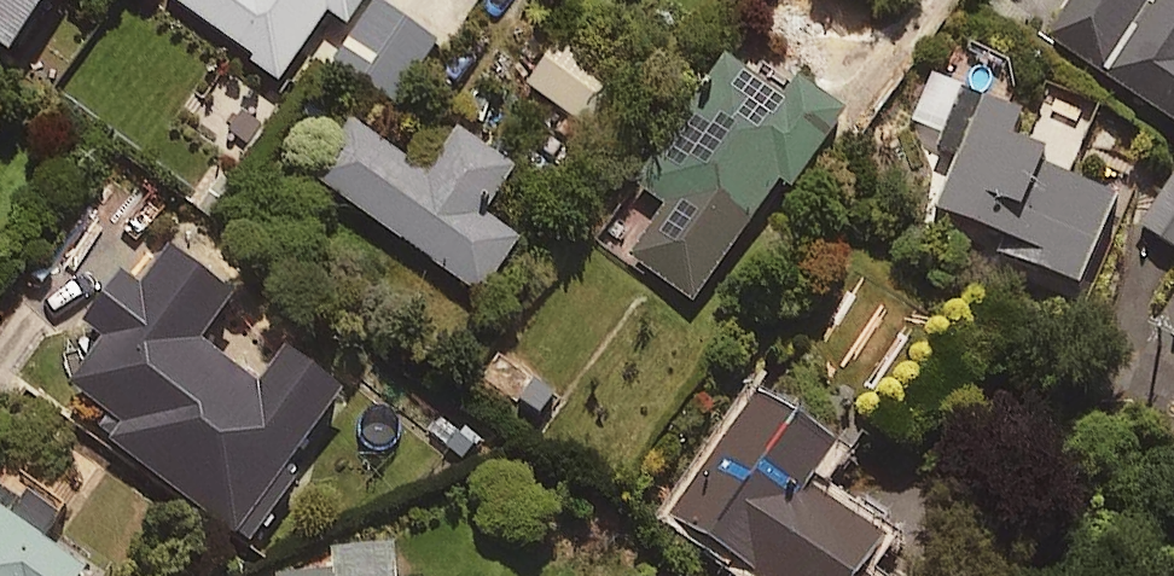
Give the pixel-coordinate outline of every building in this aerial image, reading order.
[(0,46),(33,0),(0,0),(0,46)] [(343,21),(357,0),(173,0),(280,73),(324,8),(343,21)] [(376,0),(371,0),(330,58),(392,102),(435,42),(376,0)] [(1043,31),(1173,122),(1173,0),(1064,0),(1043,31)] [(606,83),(547,40),(518,78),(578,122),(606,83)] [(773,87),(722,52),(632,181),(663,203),(627,255),(691,299),(776,176),(788,185),(838,113),(782,74),(773,87)] [(1077,276),(1113,193),(1035,159),(1041,145),(1007,130),(1017,105),(953,77),(927,137),(955,149),(931,204),(1019,242),(1016,250),(1077,276)] [(423,172),(351,121),(311,176),(476,292),(516,236),(478,210),(510,165),(455,126),(423,172)] [(1140,223),(1173,247),(1173,174),(1140,223)] [(214,312),(154,266),(103,331),(148,366),(98,431),(245,543),(294,479),(278,466),(338,388),(280,343),(251,380),(195,337),(214,312)] [(759,388),(669,514),(756,575),(871,575),(875,571),(860,560),(879,534),(804,481),(833,441),(759,388)] [(0,488),(0,575),(73,575),(80,565),(39,538),(60,507),(10,474),(1,488),(0,488)] [(387,542),(326,547),(328,570),(268,575),(390,575),(387,542)]
